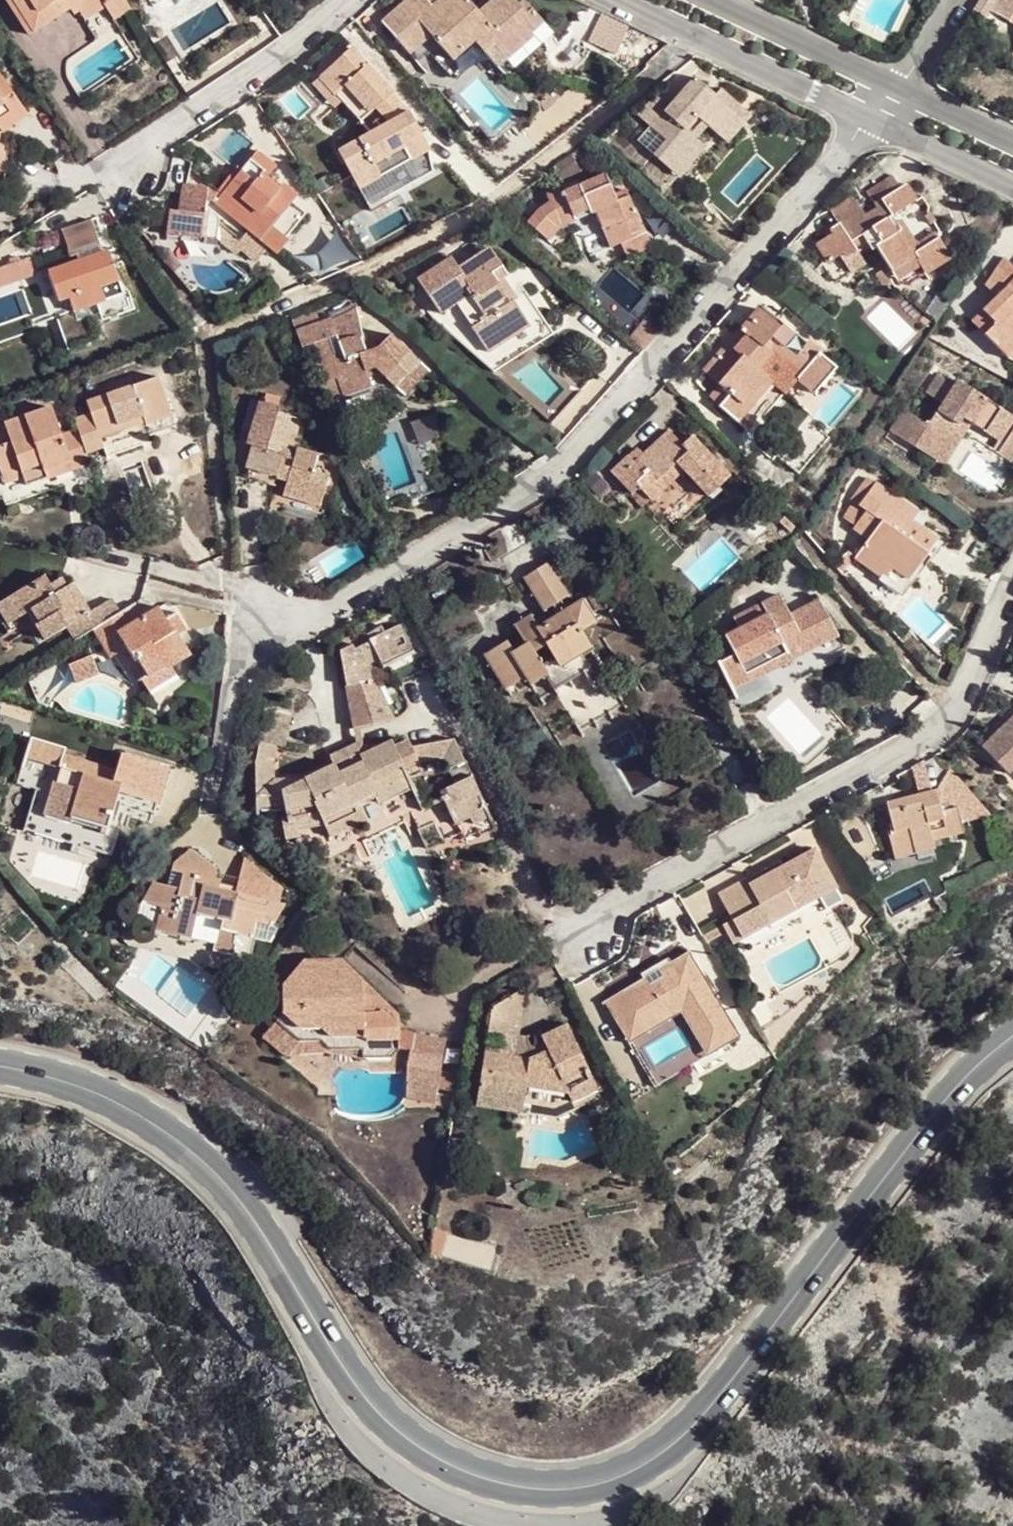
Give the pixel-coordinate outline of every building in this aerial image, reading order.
[(57,17),(49,4),(24,20),(11,0),(5,0),(27,36),(57,17)] [(24,20),(49,4),(57,17),(69,9),(83,0),(11,0),(24,20)] [(69,9),(73,16),(79,13),(85,21),(105,8),(100,0),(83,0),(69,9)] [(130,9),(124,0),(100,0),(105,8),(113,21),(130,9)] [(427,0),(407,0),(381,23),(415,62),(426,52),(436,44),(452,61),(474,42),(483,52),(492,44),(505,60),(532,36),(531,34),(543,23),(531,9),(527,13),(518,3),(515,0),(492,0),(478,13),(467,0),(440,0),(433,6),(427,0)] [(518,3),(527,13),(531,9),(524,0),(521,0),(518,3)] [(997,14),(1010,21),(1012,16),(1012,0),(1005,0),(997,14)] [(539,43),(532,36),(505,60),(492,44),(483,52),(503,75),(539,43)] [(451,80),(483,52),(474,42),(452,61),(436,44),(426,52),(451,80)] [(351,50),(320,76),(342,101),(370,134),(338,151),(358,188),(428,150),(407,112),(351,50)] [(1,132),(27,114),(0,75),(0,131),(1,132)] [(342,101),(320,76),(311,84),(334,109),(342,101)] [(717,135),(741,108),(722,90),(716,97),(694,77),(650,127),(670,145),(682,155),(696,139),(708,126),(717,135)] [(750,116),(741,108),(717,135),(726,142),(750,116)] [(704,145),(696,139),(682,155),(670,145),(657,159),(677,176),(704,145)] [(432,173),(428,150),(358,188),(364,198),(394,182),(432,173)] [(210,199),(214,194),(208,188),(182,185),(178,212),(168,211),(156,220),(167,235),(181,236),(180,241),(216,245),(217,239),(237,255),(250,238),(252,237),(256,237),(276,255),(288,241),(285,238),(293,229),(306,215),(293,203),(298,196),(283,183),(277,189),(266,180),(276,168),(257,151),(241,169),(250,176),(225,204),(250,225),(246,230),(210,199)] [(575,162),(569,156),(553,168),(558,175),(575,162)] [(238,166),(214,194),(210,199),(246,230),(250,225),(225,204),(250,176),(241,169),(238,166)] [(864,191),(873,205),(902,187),(893,174),(864,191)] [(618,205),(616,200),(605,175),(578,187),(576,183),(545,196),(548,204),(537,213),(528,224),(548,240),(560,225),(574,220),(588,254),(619,242),(643,232),(630,199),(618,205)] [(860,210),(839,222),(828,230),(830,234),(815,243),(827,264),(844,254),(850,265),(854,271),(865,264),(855,248),(867,241),(872,249),(875,247),(891,273),(916,258),(923,271),(926,276),(952,261),(938,238),(913,253),(900,231),(907,227),(903,219),(895,223),(891,216),(916,201),(906,184),(902,187),(873,205),(875,208),(864,215),(860,210)] [(628,195),(616,200),(618,205),(630,199),(628,195)] [(831,209),(839,222),(860,210),(852,196),(831,209)] [(932,213),(923,218),(928,226),(937,221),(932,213)] [(78,261),(73,263),(50,271),(60,300),(68,298),(73,312),(57,318),(68,351),(101,339),(89,306),(96,303),(102,321),(135,309),(129,291),(123,293),(108,250),(103,252),(92,219),(61,230),(70,257),(76,255),(78,261)] [(916,243),(907,227),(900,231),(913,253),(938,238),(935,232),(916,243)] [(296,232),(293,229),(285,238),(288,241),(296,232)] [(646,230),(643,232),(619,242),(625,257),(653,246),(646,230)] [(491,274),(502,268),(489,248),(458,268),(451,257),(417,280),(439,314),(433,318),(493,372),(552,334),(525,293),(518,298),(509,303),(491,274)] [(834,274),(850,265),(844,254),(827,264),(834,274)] [(29,257),(14,263),(20,280),(36,274),(29,257)] [(898,286),(923,271),(916,258),(891,273),(898,286)] [(1012,343),(1012,266),(1004,258),(985,286),(996,297),(983,310),(996,323),(985,335),(1003,353),(1012,343)] [(14,263),(0,267),(0,287),(20,280),(14,263)] [(508,277),(502,268),(491,274),(509,303),(518,298),(505,279),(508,277)] [(883,269),(875,275),(883,288),(892,283),(883,269)] [(331,318),(295,330),(302,348),(340,423),(346,420),(337,401),(344,397),(346,404),(373,394),(365,372),(374,368),(405,397),(429,371),(390,335),(377,348),(365,352),(356,309),(345,316),(332,320),(331,318)] [(727,342),(707,368),(722,381),(718,385),(710,396),(717,406),(738,423),(773,382),(784,392),(794,381),(812,395),(834,368),(780,323),(778,326),(757,309),(740,329),(741,330),(747,335),(736,349),(730,344),(727,342)] [(971,321),(985,335),(996,323),(983,310),(971,321)] [(741,330),(730,344),(736,349),(747,335),(741,330)] [(1003,353),(1009,360),(1012,356),(1012,343),(1003,353)] [(722,381),(707,368),(703,373),(718,385),(722,381)] [(1012,447),(1012,416),(955,380),(953,384),(937,375),(926,394),(941,403),(928,423),(905,408),(890,430),(937,461),(965,418),(972,423),(1004,444),(1012,449),(1012,447)] [(148,431),(149,435),(175,424),(158,377),(85,403),(89,415),(74,420),(77,429),(61,435),(51,407),(5,424),(11,442),(0,446),(0,470),(11,501),(29,495),(26,486),(46,479),(44,472),(71,463),(73,470),(89,464),(85,453),(103,447),(100,438),(145,423),(148,431)] [(287,477),(285,483),(282,496),(319,507),(329,474),(314,470),(318,456),(296,449),(294,456),(285,452),(290,435),(295,436),(300,419),(278,413),(280,407),(276,406),(278,398),(265,394),(263,402),(260,401),(248,445),(253,446),(244,477),(274,486),(276,480),(277,474),(287,477)] [(944,466),(972,423),(965,418),(937,461),(944,466)] [(103,447),(148,431),(145,423),(100,438),(103,447)] [(633,462),(627,456),(610,472),(631,494),(638,488),(650,501),(665,487),(658,479),(675,463),(683,471),(707,497),(729,477),(691,436),(682,445),(669,431),(644,454),(643,453),(633,462)] [(1012,449),(1004,444),(998,453),(1002,456),(1012,463),(1012,461),(1012,450),(1012,449)] [(637,447),(627,456),(633,462),(643,453),(637,447)] [(364,451),(356,455),(362,466),(370,462),(364,451)] [(46,479),(73,470),(71,463),(44,472),(46,479)] [(665,487),(683,471),(675,463),(658,479),(665,487)] [(276,480),(285,483),(287,477),(277,474),(276,480)] [(867,538),(854,556),(882,576),(890,565),(909,579),(938,540),(921,527),(909,518),(914,510),(869,478),(853,501),(866,511),(854,528),(867,538)] [(641,509),(650,501),(638,488),(631,494),(629,496),(641,509)] [(926,519),(914,510),(909,518),(921,527),(926,519)] [(849,551),(836,563),(840,569),(854,556),(849,551)] [(545,676),(555,691),(585,672),(575,657),(591,647),(582,632),(596,624),(589,613),(597,609),(589,595),(566,609),(561,601),(568,596),(548,563),(524,578),(545,611),(553,606),(557,613),(541,623),(533,611),(515,622),(528,642),(512,652),(506,642),(485,654),(506,690),(525,678),(530,686),(545,676)] [(901,590),(909,579),(890,565),(882,576),(901,590)] [(166,618),(158,606),(145,614),(137,601),(120,611),(112,599),(91,612),(73,582),(67,586),(61,577),(50,584),(45,575),(0,602),(0,619),(5,626),(29,611),(37,624),(31,629),(40,643),(67,627),(76,640),(92,629),(101,643),(118,632),(127,646),(133,656),(136,655),(147,675),(141,679),(150,692),(177,675),(172,667),(191,654),(178,633),(176,629),(174,631),(166,618)] [(805,644),(809,651),(839,636),(821,600),(791,615),(781,595),(734,618),(738,628),(725,635),(734,654),(717,663),(731,690),(748,682),(744,674),(805,644)] [(177,611),(166,618),(174,631),(176,629),(178,633),(187,628),(177,611)] [(353,643),(339,650),(353,728),(397,719),(378,679),(373,679),(371,666),(380,662),(383,668),(415,652),(401,624),(369,639),(370,641),(355,648),(353,643)] [(110,657),(127,646),(118,632),(101,643),(110,657)] [(768,672),(809,651),(805,644),(744,674),(748,682),(731,690),(735,699),(772,680),(768,672)] [(92,655),(69,665),(77,683),(99,673),(92,655)] [(612,687),(568,713),(579,732),(623,705),(612,687)] [(292,715),(264,710),(259,742),(260,744),(254,767),(256,810),(284,809),(285,818),(280,819),(286,841),(300,837),(298,830),(323,824),(330,838),(367,820),(360,805),(375,798),(379,805),(411,789),(421,811),(443,800),(455,826),(469,819),(472,826),(491,816),(454,739),(411,746),(408,739),(396,746),(392,738),(360,754),(355,743),(329,755),(334,764),(306,777),(274,778),(275,756),(277,746),(286,747),(292,715)] [(982,747),(1007,773),(1012,780),(1012,718),(982,747)] [(86,775),(90,761),(65,754),(67,747),(34,737),(21,783),(38,788),(26,828),(38,832),(44,815),(71,824),(72,819),(107,830),(113,832),(121,804),(154,813),(168,767),(121,753),(117,770),(108,767),(104,780),(86,775)] [(108,767),(90,761),(86,775),(104,780),(108,767)] [(905,805),(904,798),(887,803),(894,830),(887,832),(893,858),(914,852),(912,844),(932,839),(963,832),(957,807),(941,811),(936,791),(919,795),(921,801),(905,805)] [(919,795),(904,798),(905,805),(921,801),(919,795)] [(119,833),(113,832),(107,830),(100,851),(112,855),(119,833)] [(934,847),(932,839),(912,844),(914,852),(934,847)] [(750,884),(746,877),(718,893),(732,919),(722,924),(732,942),(749,933),(768,922),(765,917),(792,903),(794,908),(820,894),(815,884),(829,876),(813,848),(783,865),(750,884)] [(182,871),(215,878),(216,869),(191,849),(173,864),(172,870),(182,873),(182,871)] [(243,857),(236,893),(269,900),(273,880),(243,857)] [(783,865),(779,858),(746,877),(750,884),(783,865)] [(221,879),(215,878),(182,871),(182,873),(179,888),(152,882),(142,901),(161,906),(155,933),(173,937),(190,941),(193,925),(218,931),(215,949),(250,957),(255,936),(252,935),(256,918),(273,922),(285,903),(269,900),(236,893),(219,889),(221,879)] [(749,933),(732,942),(736,949),(739,955),(777,934),(785,930),(790,927),(794,923),(799,916),(839,893),(829,876),(815,884),(820,894),(794,908),(792,903),(765,917),(768,922),(749,933)] [(732,942),(722,924),(703,935),(717,959),(736,949),(732,942)] [(172,945),(173,937),(155,933),(153,941),(172,945)] [(649,984),(644,977),(604,1000),(619,1026),(630,1020),(633,1026),(663,1009),(666,1014),(686,1002),(704,1033),(712,1028),(723,1046),(739,1037),(689,950),(670,961),(659,968),(663,975),(649,984)] [(642,973),(644,977),(659,968),(670,961),(668,957),(642,973)] [(363,1012),(364,980),(341,959),(304,959),(281,984),(282,1001),(282,1012),(282,1014),(277,1020),(297,1038),(298,1039),(300,1040),(301,1041),(303,1041),(305,1041),(321,1040),(329,1049),(363,1049),(363,1057),(389,1057),(399,1047),(399,1029),(399,1026),(380,1010),(377,1012),(363,1012)] [(400,1014),(364,980),(363,1012),(377,1012),(380,1010),(399,1026),(400,1014)] [(514,1036),(519,1033),(526,987),(491,1008),(487,1032),(502,1034),(514,1036)] [(706,1056),(723,1046),(712,1028),(704,1033),(686,1002),(666,1014),(663,1009),(633,1026),(630,1020),(619,1026),(628,1044),(681,1013),(706,1056)] [(329,1054),(363,1057),(363,1049),(329,1049),(321,1040),(305,1041),(303,1041),(301,1041),(300,1040),(298,1039),(297,1038),(277,1020),(262,1037),(285,1057),(288,1054),(329,1054)] [(530,1059),(485,1051),(480,1082),(501,1085),(500,1090),(525,1094),(527,1085),(567,1092),(571,1100),(597,1088),(567,1024),(543,1036),(540,1037),(542,1041),(547,1051),(530,1059)] [(486,1043),(485,1051),(530,1059),(547,1051),(542,1041),(531,1046),(528,1039),(538,1033),(540,1037),(543,1036),(539,1028),(527,1034),(519,1033),(514,1036),(502,1034),(501,1045),(486,1043)] [(446,1037),(399,1029),(399,1047),(411,1048),(443,1054),(446,1037)] [(443,1054),(411,1048),(409,1064),(441,1070),(443,1054)] [(438,1086),(441,1070),(409,1064),(406,1081),(438,1086)] [(438,1086),(458,1090),(461,1073),(441,1070),(438,1086)] [(523,1112),(525,1094),(500,1090),(501,1085),(480,1082),(477,1105),(523,1112)]
